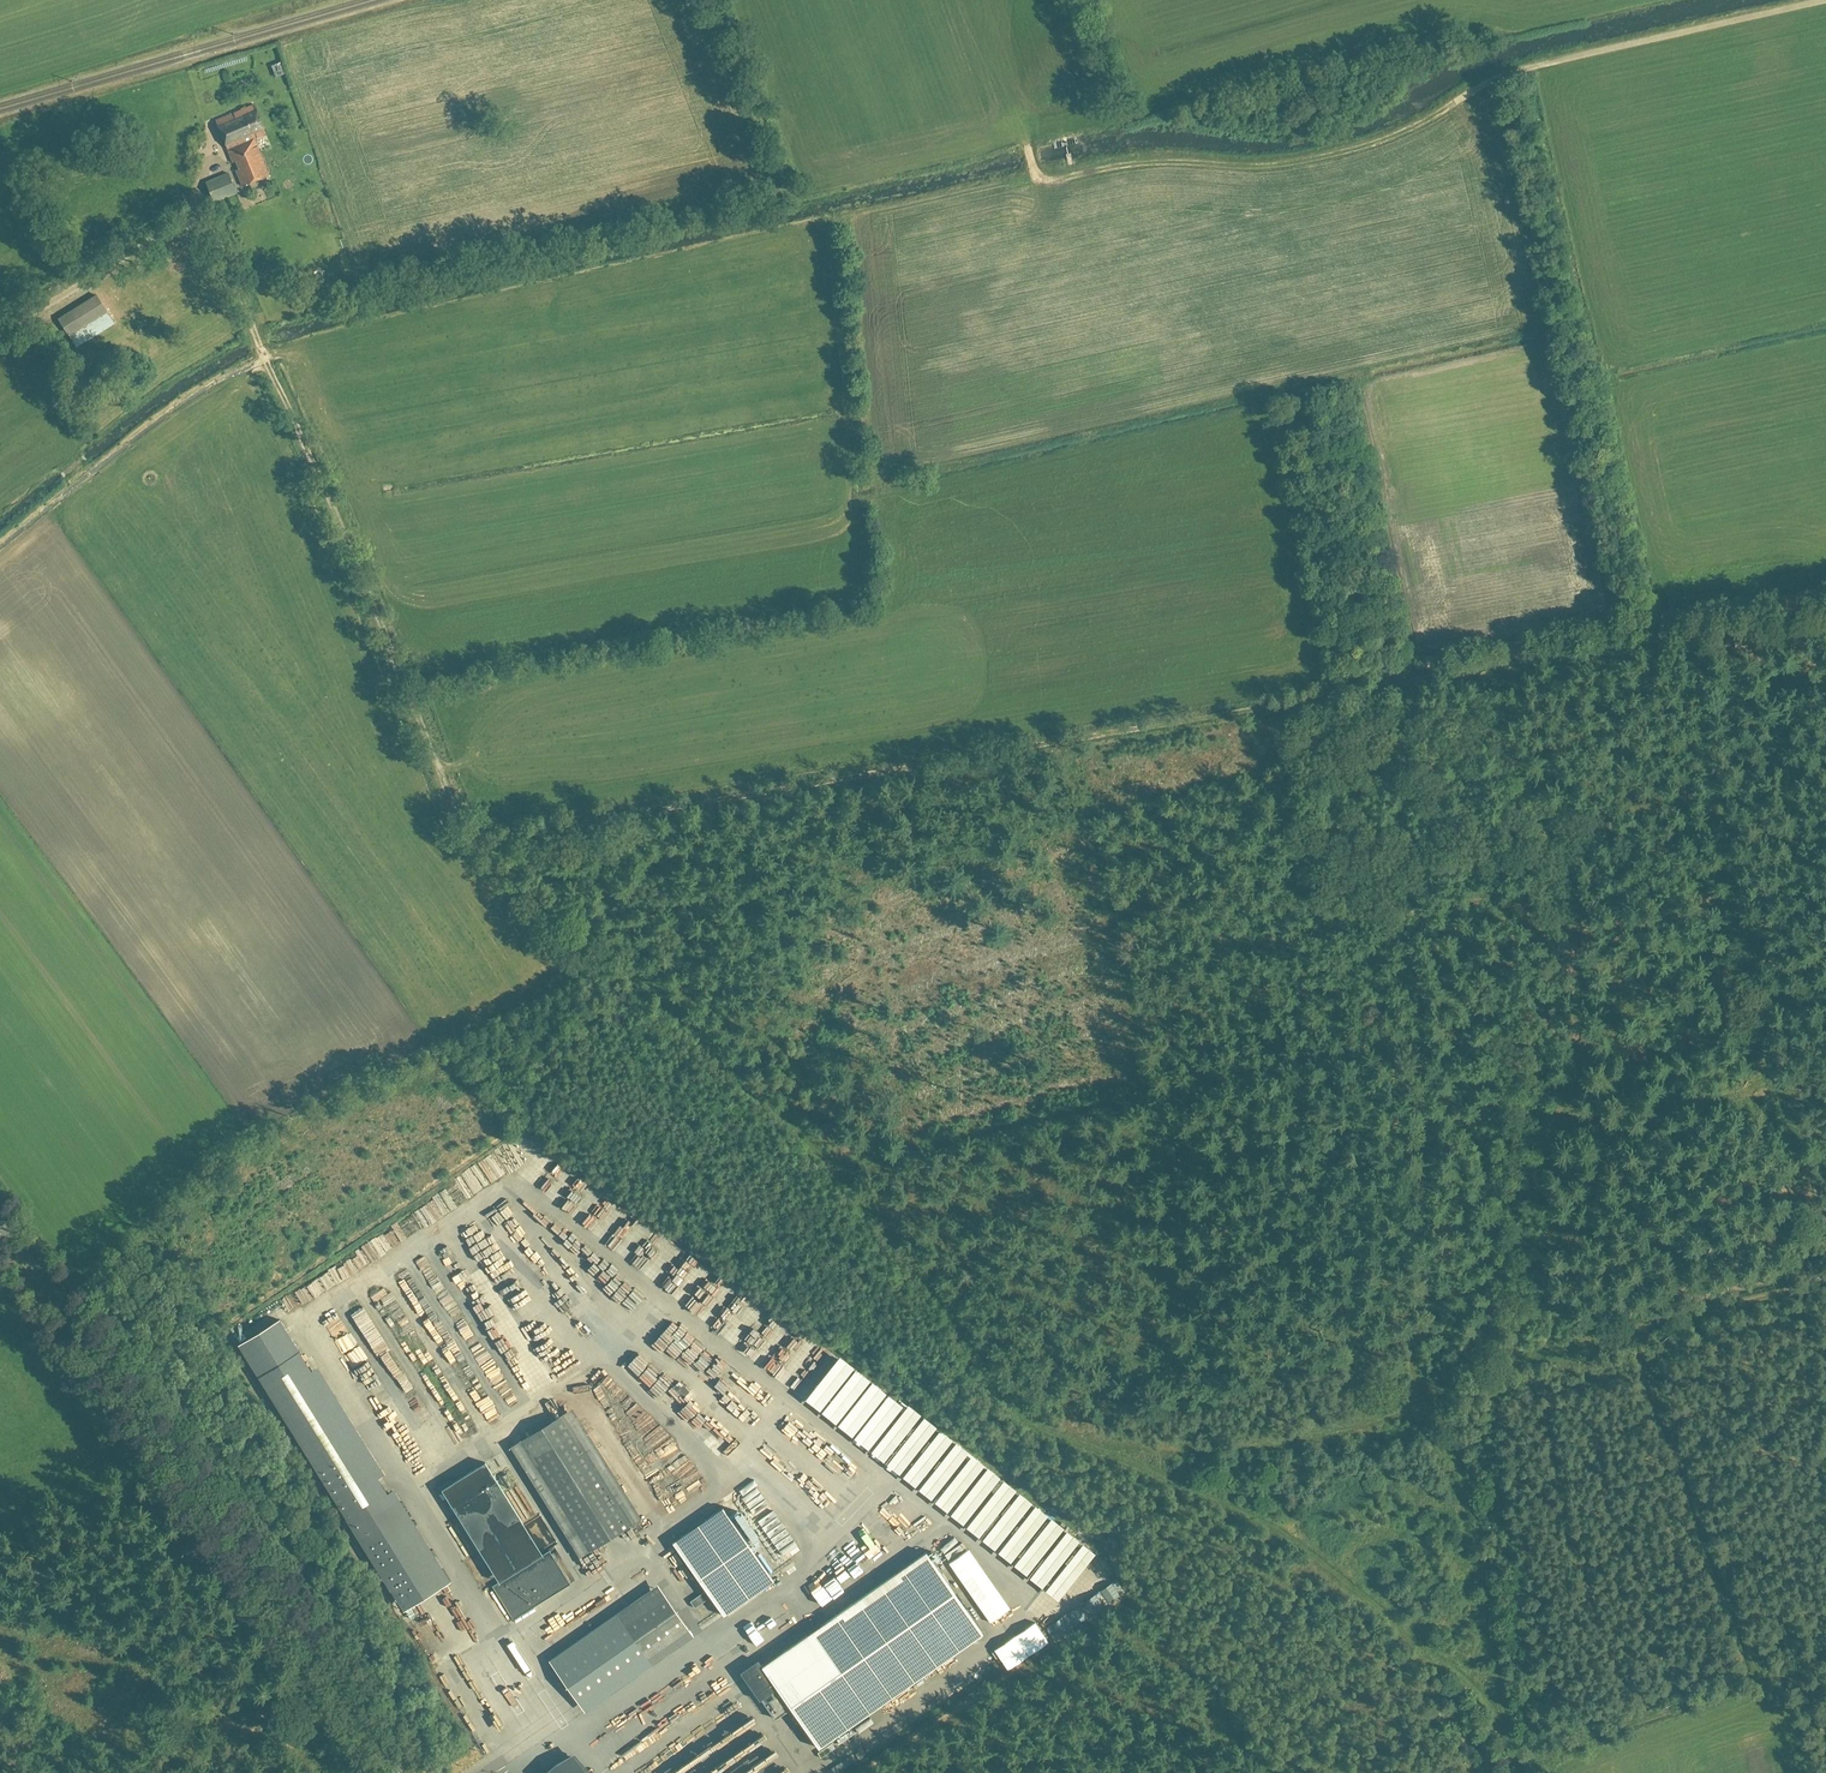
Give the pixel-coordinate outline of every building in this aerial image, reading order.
[(253,104),(215,120),(232,162),(236,161),(239,168),(235,169),(242,185),(268,174),(254,138),(266,133),(253,104)] [(229,173),(206,182),(214,201),(237,191),(229,173)] [(59,318),(76,345),(113,321),(97,294),(59,318)] [(549,1160),(532,1184),(544,1192),(561,1168),(549,1160)] [(514,1175),(524,1173),(523,1167),(512,1169),(514,1175)] [(563,1187),(558,1195),(566,1200),(571,1192),(563,1187)] [(596,1210),(602,1204),(594,1197),(588,1203),(596,1210)] [(626,1226),(632,1216),(625,1211),(619,1221),(626,1226)] [(589,1230),(593,1222),(586,1219),(582,1227),(589,1230)] [(607,1244),(616,1235),(610,1228),(600,1237),(607,1244)] [(506,1337),(517,1359),(526,1354),(518,1336),(513,1339),(479,1269),(463,1276),(468,1287),(465,1288),(469,1297),(474,1294),(489,1324),(489,1325),(492,1332),(498,1330),(502,1338),(506,1337)] [(643,1291),(635,1298),(644,1308),(652,1301),(643,1291)] [(602,1313),(612,1307),(603,1292),(592,1298),(602,1313)] [(311,1370),(279,1319),(242,1342),(238,1345),(270,1396),(311,1370)] [(677,1323),(668,1331),(677,1341),(685,1334),(677,1323)] [(737,1349),(746,1355),(758,1339),(750,1333),(737,1349)] [(349,1343),(343,1346),(349,1357),(355,1353),(349,1343)] [(643,1365),(639,1368),(647,1378),(651,1374),(643,1365)] [(680,1380),(674,1386),(685,1396),(691,1390),(680,1380)] [(573,1407),(566,1411),(510,1446),(580,1557),(636,1521),(641,1518),(573,1407)] [(929,1441),(943,1449),(949,1439),(935,1430),(929,1441)] [(943,1456),(958,1463),(965,1450),(950,1443),(943,1456)] [(499,1581),(542,1554),(485,1462),(441,1489),(499,1581)] [(1007,1497),(1013,1489),(999,1479),(964,1526),(975,1534),(982,1524),(977,1521),(983,1513),(979,1510),(990,1496),(995,1500),(1000,1492),(1007,1497)] [(342,1498),(348,1495),(341,1483),(335,1487),(342,1498)] [(387,1492),(346,1518),(403,1610),(444,1584),(387,1492)] [(1017,1507),(1017,1508),(1023,1511),(1028,1499),(1012,1492),(1008,1503),(1017,1507)] [(980,1541),(1058,1596),(1092,1549),(1077,1538),(1061,1526),(1047,1515),(1030,1538),(1026,1535),(1043,1512),(1029,1502),(1002,1541),(988,1531),(980,1541)] [(756,1505),(742,1515),(774,1563),(788,1553),(756,1505)] [(774,1579),(723,1507),(673,1542),(723,1615),(774,1579)] [(536,1515),(526,1521),(530,1528),(540,1522),(536,1515)] [(866,1565),(884,1550),(863,1525),(857,1531),(860,1534),(849,1544),(866,1565)] [(592,1558),(602,1553),(598,1546),(588,1552),(592,1558)] [(550,1550),(493,1586),(514,1619),(570,1584),(550,1550)] [(927,1551),(762,1665),(759,1661),(743,1672),(775,1717),(791,1706),(819,1746),(983,1632),(927,1551)] [(1077,1581),(1068,1592),(1080,1602),(1110,1567),(1106,1563),(1098,1573),(1094,1570),(1081,1585),(1077,1581)] [(658,1583),(549,1660),(585,1711),(694,1634),(658,1583)] [(709,1597),(704,1591),(690,1601),(695,1607),(709,1597)] [(991,1643),(952,1671),(960,1682),(998,1654),(991,1643)] [(553,1772),(581,1772),(572,1760),(553,1772)]
